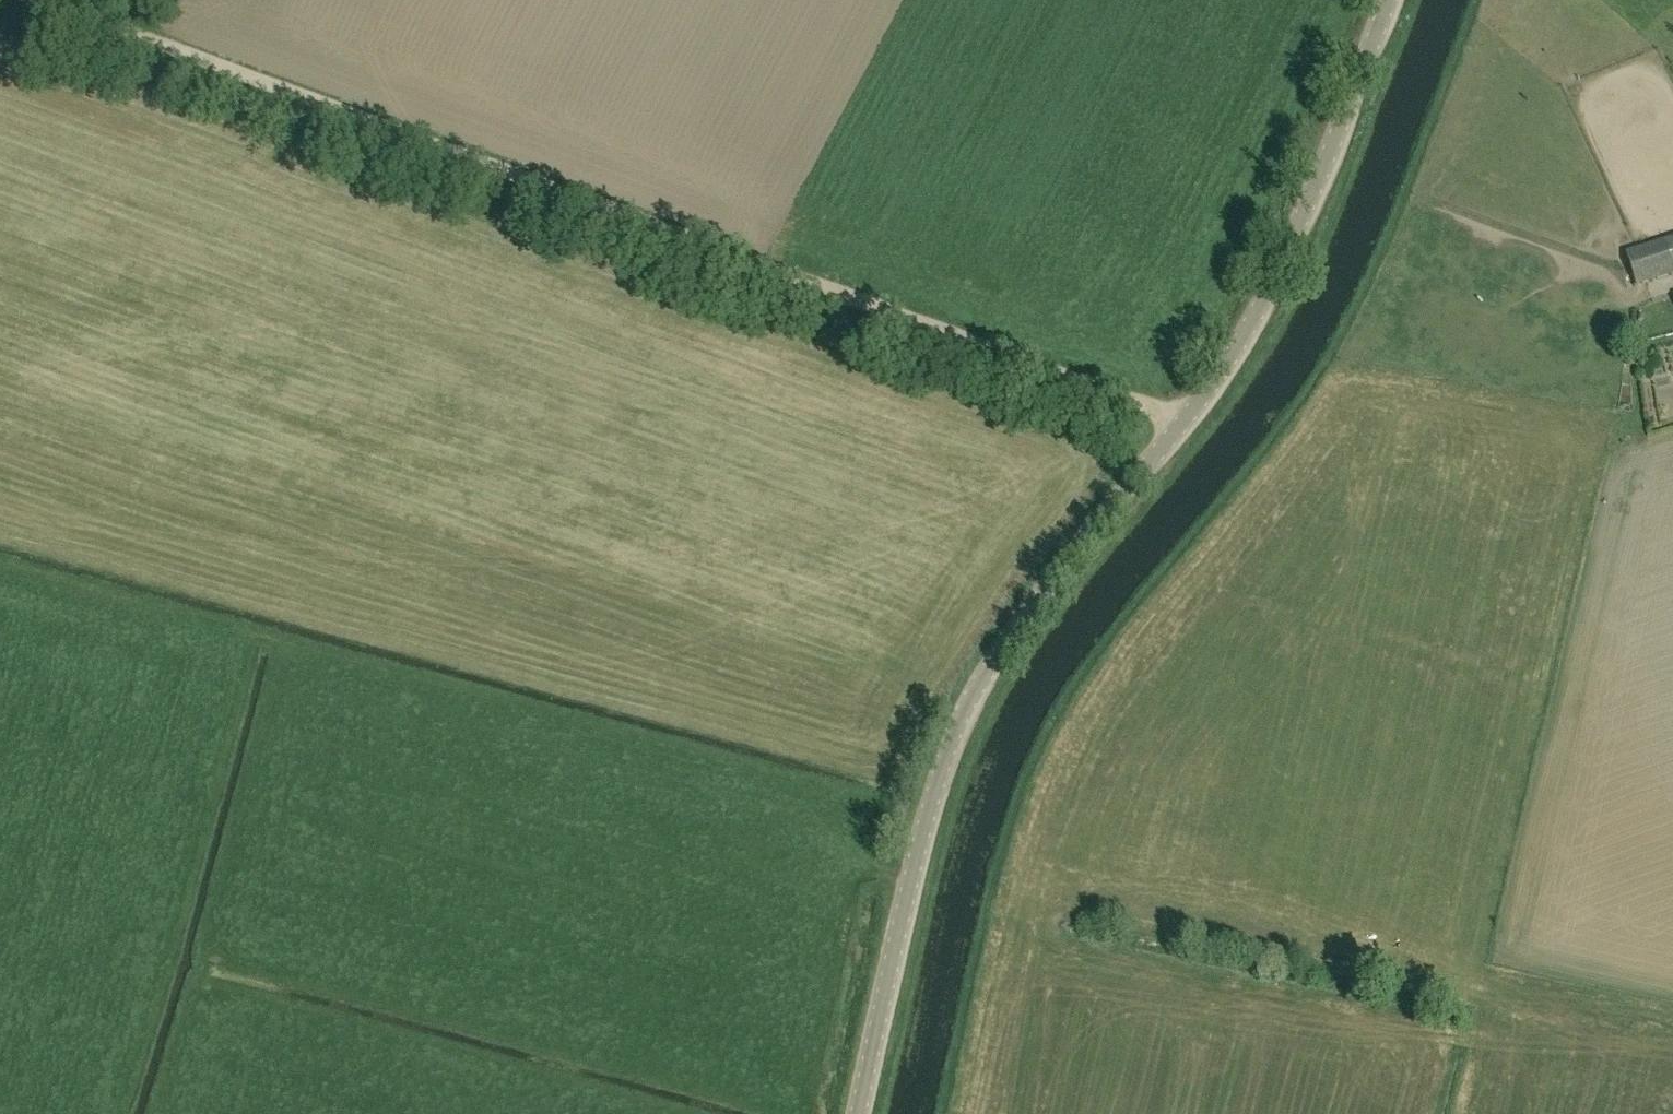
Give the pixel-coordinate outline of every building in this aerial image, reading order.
[(1663,240),(1664,242),(1626,253),(1636,286),(1672,274),(1672,237),(1663,240)]
